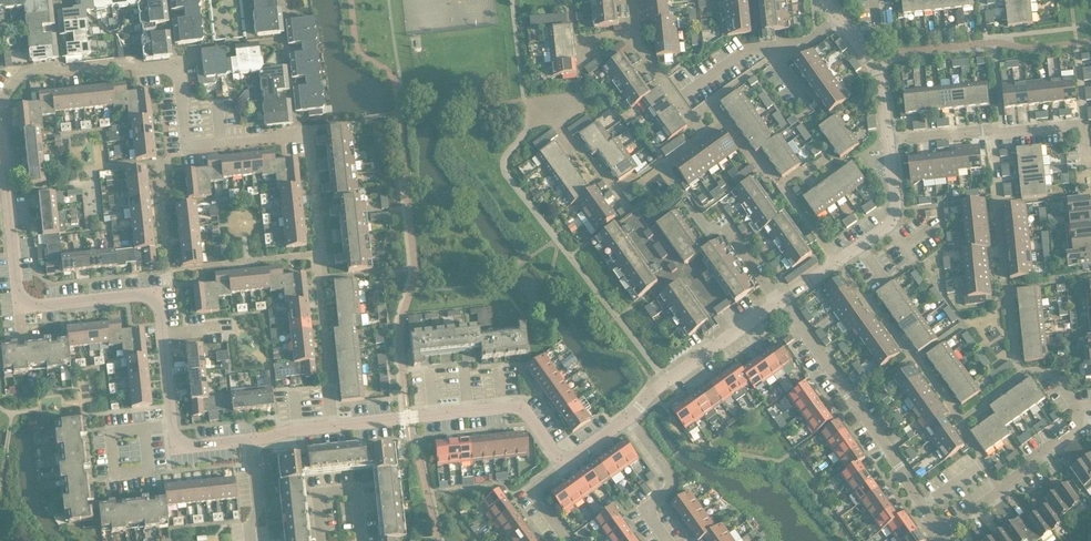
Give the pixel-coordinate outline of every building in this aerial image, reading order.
[(14,0),(0,0),(0,10),(15,9),(14,0)] [(28,2),(28,1),(28,0),(14,0),(15,9),(23,8),(28,2)] [(86,13),(87,12),(93,12),(95,10),(94,0),(80,0),(79,1),(80,7),(80,8),(86,13)] [(95,10),(96,11),(104,10),(106,8),(111,7),(111,0),(94,0),(95,10)] [(111,7),(116,7),(119,9),(127,8),(128,6),(128,0),(111,0),(111,7)] [(142,1),(137,7),(138,14),(140,15),(167,12),(166,0),(151,2),(149,0),(142,1)] [(171,13),(184,11),(185,21),(172,23),(174,46),(201,44),(203,41),(202,33),(200,32),(202,30),(201,22),(198,20),(197,10),(199,7),(198,0),(169,0),(171,13)] [(242,28),(239,0),(210,0),(213,31),(242,28)] [(251,2),(253,4),(254,14),(252,16),(253,24),(255,26),(253,28),(254,35),(257,38),(283,35),(281,11),(277,11),(275,1),(280,1),(280,0),(250,0),(251,2)] [(667,7),(667,0),(643,0),(644,10),(667,7)] [(748,0),(724,0),(726,13),(728,36),(751,34),(748,0)] [(765,32),(780,31),(789,30),(786,0),(762,0),(765,32)] [(903,11),(903,15),(904,15),(914,14),(912,0),(902,0),(903,11)] [(914,14),(923,13),(922,0),(912,0),(914,14)] [(923,13),(933,12),(932,0),(922,0),(923,13)] [(933,12),(943,11),(942,0),(932,0),(933,12)] [(943,11),(953,10),(952,0),(942,0),(943,11)] [(953,10),(963,9),(962,0),(952,0),(953,10)] [(963,9),(973,8),(973,0),(962,0),(963,9)] [(25,16),(53,13),(52,1),(38,3),(35,1),(29,2),(28,2),(23,8),(24,8),(25,16)] [(619,26),(616,2),(592,4),(595,29),(614,27),(614,32),(622,31),(622,25),(619,26)] [(1032,14),(1031,4),(1006,7),(1006,13),(1001,13),(1001,17),(1032,14)] [(669,19),(669,18),(667,7),(644,10),(645,22),(653,21),(669,19)] [(57,12),(58,24),(85,21),(87,20),(86,13),(80,8),(73,9),(71,11),(57,12)] [(167,12),(140,15),(138,17),(139,25),(142,27),(142,32),(156,31),(155,26),(168,24),(167,12)] [(26,33),(42,32),(41,27),(55,25),(53,13),(25,16),(26,33)] [(1033,24),(1032,14),(1001,17),(1002,21),(1007,21),(1008,27),(1033,24)] [(654,32),(678,30),(676,18),(669,18),(669,19),(653,21),(654,32)] [(302,49),(316,48),(316,47),(315,47),(315,42),(316,40),(316,32),(314,31),(315,29),(314,21),(312,19),(285,22),(288,46),(301,44),(302,49)] [(85,21),(58,24),(59,36),(73,35),(73,40),(87,38),(86,33),(88,31),(87,23),(85,21)] [(549,40),(572,38),(571,26),(548,28),(549,40)] [(656,44),(679,42),(678,30),(654,32),(656,44)] [(156,31),(142,32),(143,37),(141,40),(142,48),(144,49),(171,46),(169,34),(156,36),(156,31)] [(28,50),(57,47),(56,35),(43,37),(42,32),(26,33),(28,50)] [(87,38),(73,40),(74,45),(60,46),(62,59),(88,56),(90,53),(90,45),(87,43),(87,38)] [(574,50),(572,38),(549,40),(551,52),(574,50)] [(837,49),(844,45),(840,40),(834,45),(837,49)] [(622,42),(617,45),(621,50),(626,47),(622,42)] [(679,42),(656,44),(657,57),(680,54),(679,42)] [(258,73),(258,74),(263,67),(262,61),(260,59),(258,44),(246,45),(249,73),(251,74),(258,73)] [(236,60),(231,60),(232,74),(233,74),(237,73),(240,75),(248,74),(249,73),(246,45),(235,47),(236,60)] [(616,54),(621,50),(617,45),(612,49),(616,54)] [(847,50),(844,45),(837,49),(841,54),(847,50)] [(171,46),(144,49),(142,51),(143,59),(145,61),(172,58),(171,46)] [(57,47),(28,50),(29,60),(32,62),(58,59),(57,47)] [(224,48),(213,49),(215,76),(217,78),(225,77),(227,75),(232,74),(231,60),(226,61),(224,48)] [(316,48),(302,49),(302,54),(289,55),(292,79),(305,78),(305,83),(319,81),(318,76),(320,74),(319,66),(317,64),(319,63),(318,55),(316,53),(315,48),(316,48)] [(216,83),(215,76),(213,49),(201,50),(202,67),(197,68),(199,84),(201,86),(215,85),(216,83)] [(612,49),(608,52),(611,57),(616,54),(612,49)] [(552,64),(575,62),(574,50),(551,52),(552,64)] [(802,75),(821,61),(813,51),(795,65),(798,70),(802,75)] [(608,52),(603,56),(606,61),(611,57),(608,52)] [(638,54),(627,61),(631,66),(642,59),(638,54)] [(617,88),(636,74),(622,55),(603,68),(617,88)] [(600,58),(595,62),(599,68),(605,64),(600,58)] [(851,69),(858,64),(854,59),(848,64),(851,69)] [(828,71),(821,61),(802,75),(809,84),(828,71)] [(575,62),(552,64),(553,76),(576,74),(575,62)] [(595,62),(590,65),(595,71),(599,68),(595,62)] [(861,69),(858,64),(851,69),(855,74),(861,69)] [(585,69),(590,75),(595,71),(590,65),(585,69)] [(793,73),(798,70),(795,65),(790,68),(793,73)] [(259,81),(261,82),(288,79),(287,67),(272,69),(270,67),(263,68),(263,67),(258,74),(259,81)] [(809,84),(816,94),(835,81),(828,71),(809,84)] [(632,108),(640,102),(651,94),(636,74),(617,88),(632,108)] [(758,82),(754,77),(748,82),(752,87),(758,82)] [(1074,78),(1062,79),(1064,102),(1077,101),(1074,78)] [(263,94),(263,99),(277,97),(276,92),(289,91),(288,79),(261,82),(259,84),(260,92),(263,94)] [(1062,79),(1050,80),(1052,103),(1064,102),(1062,79)] [(1050,80),(1038,82),(1041,105),(1052,103),(1050,80)] [(295,113),(308,112),(315,111),(316,116),(322,116),(322,110),(324,108),(323,100),(321,98),(322,96),(322,88),(319,87),(319,82),(319,81),(305,83),(306,88),(293,89),(295,113)] [(842,90),(835,81),(816,94),(823,104),(842,90)] [(1029,106),(1041,105),(1038,82),(1026,83),(1029,106)] [(987,83),(975,84),(977,107),(990,106),(987,83)] [(1017,107),(1029,106),(1026,83),(1014,84),(1017,107)] [(963,85),(965,108),(977,107),(975,84),(963,85)] [(1017,107),(1014,84),(1002,86),(1004,109),(1017,107)] [(127,108),(128,121),(151,118),(149,91),(126,94),(125,85),(111,86),(114,109),(127,108)] [(963,85),(951,87),(954,110),(965,108),(963,85)] [(111,86),(102,87),(104,107),(113,106),(113,109),(114,109),(111,86)] [(104,107),(102,87),(92,88),(94,108),(104,107)] [(951,87),(939,88),(942,111),(954,110),(951,87)] [(92,88),(82,89),(84,110),(94,108),(92,88)] [(659,88),(651,94),(640,102),(647,112),(666,98),(659,88)] [(930,112),(942,111),(939,88),(927,89),(930,112)] [(84,110),(82,89),(72,90),(74,111),(84,110)] [(918,114),(930,112),(927,89),(915,91),(918,114)] [(72,90),(62,91),(64,112),(74,111),(72,90)] [(721,104),(728,114),(747,100),(740,90),(721,104)] [(842,90),(823,104),(830,114),(849,101),(842,90)] [(55,113),(64,112),(62,91),(52,92),(54,116),(55,116),(55,113)] [(906,115),(918,114),(915,91),(903,92),(905,110),(906,115)] [(17,105),(20,132),(43,130),(41,117),(54,116),(52,92),(38,94),(39,103),(17,105)] [(758,97),(763,103),(768,99),(764,93),(758,97)] [(854,99),(858,104),(863,100),(860,95),(854,99)] [(263,114),(265,116),(292,113),(290,101),(277,102),(277,97),(263,99),(264,104),(262,106),(263,114)] [(673,108),(666,98),(647,112),(654,121),(673,108)] [(773,106),(768,99),(763,103),(768,110),(773,106)] [(852,108),(858,104),(854,99),(848,103),(852,108)] [(728,114),(735,123),(754,110),(747,100),(728,114)] [(661,131),(680,118),(673,108),(654,121),(661,131)] [(735,123),(742,133),(761,120),(754,110),(735,123)] [(772,116),(777,123),(782,119),(778,112),(772,116)] [(293,125),(292,113),(265,116),(263,118),(264,125),(266,127),(293,125)] [(826,139),(845,125),(838,115),(819,128),(826,139)] [(583,119),(588,126),(593,122),(588,116),(583,119)] [(794,116),(787,121),(791,127),(798,121),(794,116)] [(131,121),(132,130),(152,128),(151,118),(128,121),(131,121)] [(687,128),(680,118),(661,131),(668,141),(687,128)] [(583,119),(578,123),(583,129),(588,126),(583,119)] [(787,125),(782,119),(777,123),(782,129),(787,125)] [(742,133),(749,143),(768,129),(761,120),(742,133)] [(587,145),(606,132),(599,122),(580,135),(587,145)] [(578,123),(573,126),(578,133),(583,129),(578,123)] [(796,128),(801,135),(806,131),(801,125),(796,128)] [(852,135),(845,125),(826,139),(833,148),(852,135)] [(335,201),(340,201),(340,200),(358,198),(351,126),(327,129),(335,201)] [(573,136),(578,133),(573,126),(568,130),(573,136)] [(132,130),(133,140),(154,138),(152,128),(132,130)] [(756,153),(762,149),(761,149),(775,139),(768,129),(749,143),(756,153)] [(24,132),(25,145),(41,143),(40,131),(43,130),(20,132),(20,133),(24,132)] [(548,133),(553,140),(558,136),(553,130),(548,133)] [(714,138),(727,157),(738,150),(724,131),(714,138)] [(811,138),(806,131),(801,135),(806,141),(811,138)] [(120,136),(119,132),(112,132),(112,133),(106,133),(106,137),(108,137),(109,143),(119,141),(119,136),(120,136)] [(594,155),(598,152),(613,142),(613,141),(606,132),(587,145),(594,155)] [(548,133),(543,137),(548,143),(553,140),(548,133)] [(780,135),(775,139),(761,149),(762,149),(768,158),(787,145),(780,135)] [(852,135),(833,148),(840,158),(859,145),(852,135)] [(676,140),(681,146),(686,142),(681,136),(676,140)] [(543,137),(538,140),(543,147),(548,143),(543,137)] [(133,140),(134,150),(155,148),(154,138),(133,140)] [(598,152),(605,162),(624,148),(617,138),(613,141),(613,142),(598,152)] [(727,157),(714,138),(704,145),(718,164),(727,157)] [(538,150),(543,147),(538,140),(533,144),(538,150)] [(676,140),(671,143),(676,150),(681,146),(676,140)] [(543,166),(562,152),(555,142),(536,156),(543,166)] [(25,145),(26,158),(43,157),(41,143),(25,145)] [(671,143),(666,147),(671,153),(676,150),(671,143)] [(718,164),(704,145),(695,152),(708,171),(718,164)] [(794,155),(787,145),(768,158),(775,168),(794,155)] [(980,146),(967,147),(970,170),(982,169),(980,146)] [(666,157),(671,153),(666,147),(661,150),(666,157)] [(815,157),(821,152),(818,147),(811,152),(815,157)] [(970,170),(967,147),(955,149),(956,154),(958,172),(970,170)] [(1017,160),(1043,157),(1042,147),(1016,149),(1016,150),(1011,150),(1011,154),(1017,154),(1017,160)] [(156,158),(155,148),(134,150),(136,160),(156,158)] [(631,158),(624,148),(605,162),(612,172),(631,158)] [(562,152),(543,166),(550,176),(569,162),(562,152)] [(708,171),(695,152),(685,159),(698,178),(708,171)] [(275,176),(277,189),(300,186),(297,159),(275,162),(274,153),(260,154),(262,177),(275,176)] [(260,154),(250,155),(252,176),(261,175),(262,177),(260,154)] [(956,154),(944,155),(947,178),(959,177),(958,172),(956,154)] [(250,155),(240,156),(242,177),(252,176),(250,155)] [(794,155),(775,168),(782,178),(801,165),(794,155)] [(944,155),(932,156),(935,180),(947,178),(944,155)] [(28,172),(44,170),(50,169),(48,156),(43,157),(26,158),(28,172)] [(240,156),(230,157),(232,178),(242,177),(240,156)] [(923,181),(935,180),(932,156),(921,158),(923,181)] [(230,157),(220,159),(223,182),(223,179),(232,178),(230,157)] [(1013,166),(1013,170),(1044,167),(1043,157),(1017,160),(1018,166),(1013,166)] [(638,168),(631,158),(612,172),(619,182),(638,168)] [(921,158),(909,159),(908,159),(909,164),(911,182),(923,181),(921,158)] [(210,183),(223,182),(220,159),(206,160),(207,169),(185,171),(188,199),(211,196),(210,183)] [(675,166),(686,181),(688,185),(689,185),(698,178),(685,159),(675,166)] [(557,185),(576,172),(569,162),(550,176),(557,185)] [(852,163),(842,171),(856,189),(866,182),(852,163)] [(752,165),(747,168),(750,173),(755,170),(752,165)] [(127,180),(147,178),(146,167),(125,170),(127,180)] [(1045,177),(1044,167),(1013,170),(1014,174),(1019,173),(1020,179),(1045,177)] [(750,173),(747,168),(742,172),(745,177),(750,173)] [(46,184),(44,170),(28,172),(29,185),(46,184)] [(846,196),(856,189),(842,171),(833,178),(846,196)] [(564,195),(583,182),(576,172),(557,185),(564,195)] [(742,172),(737,176),(740,180),(745,177),(742,172)] [(735,184),(740,180),(737,176),(732,179),(735,184)] [(1046,187),(1045,177),(1020,179),(1020,185),(1015,186),(1015,190),(1046,187)] [(127,180),(128,190),(148,188),(147,178),(127,180)] [(836,203),(846,196),(833,178),(823,184),(836,203)] [(760,232),(764,229),(779,218),(751,179),(732,192),(760,232)] [(657,195),(669,185),(664,180),(653,190),(657,195)] [(717,184),(721,189),(726,185),(722,180),(717,184)] [(601,190),(607,186),(603,181),(598,185),(601,190)] [(688,185),(686,181),(682,184),(686,191),(690,188),(689,185),(688,185)] [(590,191),(583,182),(564,195),(571,205),(576,202),(575,202),(590,191)] [(827,210),(836,203),(823,184),(813,191),(827,210)] [(280,189),(281,198),(301,196),(300,186),(277,189),(280,189)] [(798,186),(793,190),(797,196),(802,193),(798,186)] [(626,197),(633,192),(629,187),(623,192),(626,197)] [(1046,187),(1015,190),(1016,194),(1021,193),(1022,200),(1047,197),(1046,187)] [(148,188),(128,190),(129,200),(149,198),(148,188)] [(582,212),(601,198),(594,188),(590,191),(575,202),(576,202),(582,212)] [(609,200),(614,196),(610,191),(605,195),(609,200)] [(817,217),(827,210),(813,191),(803,199),(817,217)] [(636,197),(633,192),(626,197),(630,202),(636,197)] [(39,209),(56,207),(55,193),(38,195),(39,209)] [(701,203),(706,200),(702,195),(698,198),(701,203)] [(281,198),(282,208),(302,206),(301,196),(281,198)] [(340,200),(340,201),(348,273),(371,270),(364,197),(358,198),(340,200)] [(1064,213),(1090,210),(1090,204),(1090,197),(1063,200),(1064,213)] [(129,200),(130,210),(150,208),(149,198),(129,200)] [(589,221),(608,208),(601,198),(582,212),(589,221)] [(962,201),(963,214),(986,211),(985,199),(962,201)] [(868,206),(871,211),(876,208),(873,203),(868,206)] [(177,216),(197,214),(196,204),(176,206),(177,216)] [(1002,207),(1004,219),(1027,217),(1026,204),(1002,207)] [(282,208),(283,218),(303,216),(302,206),(282,208)] [(866,215),(871,211),(868,206),(863,210),(866,215)] [(39,209),(41,222),(66,219),(65,213),(57,214),(56,207),(39,209)] [(150,208),(130,210),(131,220),(151,218),(150,208)] [(608,208),(589,221),(597,231),(616,218),(608,208)] [(617,212),(621,217),(626,213),(622,208),(617,212)] [(759,287),(745,267),(724,237),(709,248),(681,209),(650,230),(636,211),(592,243),(634,302),(649,291),(685,340),(736,304),(759,287)] [(1066,226),(1090,224),(1090,210),(1064,213),(1066,226)] [(986,211),(963,214),(964,226),(988,223),(986,211)] [(177,216),(178,226),(198,224),(197,214),(177,216)] [(783,215),(779,218),(764,229),(793,269),(812,255),(783,215)] [(304,226),(303,216),(283,218),(284,228),(304,226)] [(848,220),(852,225),(857,222),(853,217),(848,220)] [(1004,219),(1005,231),(1028,228),(1027,217),(1004,219)] [(131,220),(132,230),(152,227),(151,218),(131,220)] [(66,225),(66,219),(41,222),(42,235),(59,233),(58,226),(66,225)] [(852,225),(848,220),(843,224),(847,229),(852,225)] [(964,226),(966,237),(989,235),(988,223),(964,226)] [(178,226),(179,236),(199,234),(198,224),(178,226)] [(574,224),(568,227),(572,233),(577,229),(574,224)] [(1067,240),(1090,237),(1090,224),(1066,226),(1067,240)] [(305,236),(304,226),(284,228),(285,238),(305,236)] [(152,227),(132,230),(133,240),(153,237),(152,227)] [(1005,231),(1006,243),(1029,240),(1028,228),(1005,231)] [(46,245),(47,255),(61,253),(59,233),(42,235),(43,246),(46,245)] [(179,236),(180,246),(200,244),(199,234),(179,236)] [(966,237),(967,249),(986,247),(986,248),(990,247),(989,235),(966,237)] [(306,246),(305,236),(285,238),(286,249),(306,246)] [(134,249),(154,247),(153,237),(133,240),(134,249)] [(1084,251),(1090,251),(1090,237),(1067,240),(1069,253),(1084,251)] [(1031,252),(1029,240),(1006,243),(1008,255),(1031,252)] [(180,246),(181,256),(201,254),(200,244),(180,246)] [(154,247),(134,249),(135,263),(145,262),(145,265),(156,264),(154,247)] [(987,259),(986,248),(986,247),(967,249),(963,249),(964,262),(987,259)] [(135,263),(134,249),(114,251),(116,268),(126,267),(126,264),(135,263)] [(103,269),(116,268),(114,251),(101,253),(103,269)] [(1090,270),(1089,265),(1086,265),(1084,251),(1069,253),(1067,253),(1068,267),(1083,265),(1083,271),(1090,270)] [(1032,264),(1031,252),(1008,255),(1009,267),(1032,264)] [(61,257),(61,253),(47,255),(48,264),(46,264),(47,275),(63,273),(61,257)] [(89,271),(103,269),(101,253),(88,254),(89,271)] [(76,272),(89,271),(88,254),(74,255),(76,272)] [(202,264),(201,254),(181,256),(182,266),(202,264)] [(63,273),(76,272),(74,255),(61,257),(63,273)] [(814,258),(809,262),(813,267),(818,263),(814,258)] [(989,271),(987,259),(964,262),(966,274),(989,271)] [(809,262),(804,265),(808,270),(813,267),(809,262)] [(1032,264),(1009,267),(1010,279),(1033,276),(1032,264)] [(804,265),(800,269),(803,274),(808,270),(804,265)] [(281,268),(268,269),(270,292),(283,291),(285,304),(287,304),(287,303),(308,301),(305,274),(290,276),(282,277),(281,268)] [(268,269),(248,271),(250,292),(269,290),(270,292),(268,269)] [(803,274),(800,269),(795,272),(798,277),(803,274)] [(248,271),(238,273),(240,293),(250,292),(248,271)] [(911,275),(916,282),(921,278),(916,271),(911,275)] [(967,286),(990,283),(989,271),(966,274),(967,286)] [(795,272),(790,276),(793,281),(798,277),(795,272)] [(238,273),(228,274),(231,297),(231,294),(240,293),(238,273)] [(218,298),(231,297),(228,274),(214,275),(215,284),(208,285),(193,287),(196,314),(204,313),(219,311),(218,298)] [(790,276),(785,279),(788,284),(793,281),(790,276)] [(821,292),(828,302),(847,288),(839,278),(821,292)] [(925,284),(921,278),(916,282),(920,288),(925,284)] [(335,294),(358,292),(356,279),(333,282),(335,294)] [(876,294),(883,304),(902,291),(895,281),(876,294)] [(991,295),(990,283),(967,286),(968,297),(964,297),(965,306),(986,303),(986,296),(991,295)] [(929,291),(934,297),(939,294),(934,287),(929,291)] [(828,302),(835,312),(854,298),(847,288),(828,302)] [(1017,290),(1018,303),(1041,300),(1040,288),(1017,290)] [(902,291),(883,304),(890,314),(909,300),(902,291)] [(335,294),(336,306),(359,304),(358,292),(335,294)] [(944,300),(939,294),(934,297),(939,304),(944,300)] [(861,308),(854,298),(835,312),(842,321),(861,308)] [(890,314),(897,324),(916,310),(909,300),(890,314)] [(1018,303),(1020,315),(1043,312),(1041,300),(1018,303)] [(287,304),(288,313),(309,311),(308,301),(287,303),(287,304)] [(336,306),(337,318),(360,315),(359,304),(336,306)] [(943,310),(948,317),(953,313),(948,307),(943,310)] [(867,317),(861,308),(842,321),(849,331),(853,328),(868,318),(867,317)] [(801,313),(805,318),(810,314),(807,309),(801,313)] [(904,333),(923,320),(916,310),(897,324),(904,333)] [(309,311),(288,313),(290,323),(310,321),(309,311)] [(815,311),(810,314),(814,319),(819,316),(815,311)] [(1044,324),(1043,312),(1020,315),(1021,326),(1044,324)] [(958,320),(953,313),(948,317),(953,323),(958,320)] [(814,319),(810,314),(805,318),(809,323),(814,319)] [(872,314),(867,317),(868,318),(853,328),(860,338),(879,324),(872,314)] [(362,328),(360,315),(337,318),(339,329),(339,330),(356,328),(362,328)] [(930,330),(923,320),(904,333),(911,343),(930,330)] [(290,323),(291,333),(311,331),(310,321),(290,323)] [(123,359),(126,359),(126,358),(146,356),(143,329),(121,331),(120,322),(106,324),(108,344),(108,347),(122,346),(123,359)] [(480,339),(479,339),(480,348),(481,360),(493,359),(504,357),(515,356),(527,355),(525,334),(524,322),(517,323),(519,335),(513,335),(502,336),(491,338),(480,339)] [(106,324),(96,325),(98,345),(108,344),(106,324)] [(886,334),(879,324),(860,338),(867,347),(886,334)] [(1045,336),(1044,324),(1021,326),(1022,338),(1045,336)] [(89,346),(98,345),(96,325),(86,326),(89,346)] [(79,347),(89,346),(86,326),(76,327),(79,347)] [(66,328),(68,342),(68,349),(79,347),(76,327),(66,328)] [(417,334),(410,335),(411,347),(411,349),(412,355),(413,367),(420,366),(419,360),(425,359),(424,354),(435,353),(446,352),(457,351),(469,349),(480,348),(479,339),(480,339),(478,328),(478,327),(466,329),(455,330),(444,331),(433,332),(422,333),(417,334)] [(333,330),(335,342),(358,340),(356,328),(339,330),(339,329),(333,330)] [(815,332),(819,337),(824,334),(820,329),(815,332)] [(937,340),(930,330),(911,343),(919,353),(937,340)] [(311,331),(291,333),(292,343),(312,341),(311,331)] [(962,336),(966,343),(971,339),(967,333),(962,336)] [(828,339),(824,334),(819,337),(822,342),(828,339)] [(893,344),(886,334),(867,347),(874,357),(893,344)] [(791,336),(784,341),(787,346),(794,340),(791,336)] [(1024,350),(1047,348),(1045,336),(1022,338),(1024,350)] [(976,345),(971,339),(966,343),(971,349),(976,345)] [(335,342),(336,354),(359,352),(358,340),(335,342)] [(292,343),(293,353),(313,351),(312,341),(292,343)] [(44,344),(34,346),(37,369),(46,368),(46,372),(61,370),(60,366),(70,365),(68,349),(68,342),(57,343),(57,347),(50,348),(50,351),(45,351),(44,344)] [(838,346),(842,351),(847,347),(843,342),(838,346)] [(927,356),(934,366),(953,353),(945,343),(927,356)] [(772,346),(768,349),(783,369),(792,362),(779,344),(773,348),(772,346)] [(874,357),(881,367),(885,364),(900,354),(893,344),(874,357)] [(185,347),(187,361),(203,359),(202,345),(185,347)] [(27,370),(37,369),(34,346),(24,347),(24,351),(17,351),(17,354),(12,355),(11,348),(0,349),(3,372),(13,371),(13,375),(28,374),(27,370)] [(850,352),(847,347),(842,351),(845,356),(850,352)] [(1048,360),(1047,348),(1024,350),(1025,363),(1048,360)] [(766,354),(760,358),(774,376),(783,369),(768,349),(765,352),(766,354)] [(294,363),(314,361),(313,351),(293,353),(294,363)] [(360,364),(359,352),(336,354),(337,366),(360,364)] [(976,356),(980,362),(985,358),(981,352),(976,356)] [(934,366),(941,376),(960,362),(953,353),(934,366)] [(533,377),(551,364),(544,355),(532,363),(524,369),(527,373),(529,372),(533,377)] [(126,359),(127,368),(147,366),(146,356),(126,358),(126,359)] [(570,364),(575,360),(572,356),(567,359),(570,364)] [(754,360),(750,362),(764,382),(774,376),(760,358),(755,361),(754,360)] [(990,365),(985,358),(980,362),(985,368),(990,365)] [(187,361),(188,374),(205,372),(203,359),(187,361)] [(316,377),(314,361),(294,363),(295,377),(305,376),(305,378),(316,377)] [(852,365),(856,370),(861,366),(857,361),(852,365)] [(1010,361),(990,375),(995,382),(1015,368),(1010,361)] [(748,367),(743,370),(742,371),(751,383),(750,383),(755,389),(764,382),(750,362),(746,365),(748,367)] [(967,372),(960,362),(941,376),(948,386),(967,372)] [(295,377),(294,363),(274,365),(273,365),(275,381),(286,380),(286,378),(295,377)] [(337,366),(338,378),(362,376),(360,364),(337,366)] [(535,384),(537,388),(558,373),(551,364),(533,377),(537,383),(535,384)] [(731,367),(727,369),(742,390),(750,383),(751,383),(742,371),(743,370),(738,364),(732,369),(731,367)] [(888,368),(885,364),(881,367),(878,369),(882,373),(888,368)] [(894,379),(901,389),(920,375),(913,365),(894,379)] [(127,368),(128,378),(148,376),(147,366),(127,368)] [(864,371),(861,366),(856,370),(859,375),(864,371)] [(725,374),(719,378),(732,396),(742,390),(727,369),(724,372),(725,374)] [(206,385),(205,372),(188,374),(190,387),(206,385)] [(973,382),(967,372),(948,386),(955,395),(973,382)] [(558,373),(537,388),(540,392),(542,390),(546,396),(564,383),(558,373)] [(1027,381),(1022,385),(1037,405),(1046,399),(1031,379),(1027,374),(1024,377),(1027,381)] [(901,389),(908,398),(927,385),(920,375),(901,389)] [(149,386),(148,376),(128,378),(129,388),(149,386)] [(340,390),(363,387),(362,376),(338,378),(340,390)] [(712,380),(709,383),(723,403),(732,396),(719,378),(714,382),(712,380)] [(973,382),(955,395),(962,405),(981,392),(973,382)] [(548,403),(550,406),(571,392),(564,383),(546,396),(550,401),(548,403)] [(706,387),(701,391),(714,410),(723,403),(709,383),(705,385),(706,387)] [(788,396),(794,406),(815,391),(812,388),(810,389),(806,383),(788,396)] [(1014,384),(1011,386),(1029,411),(1037,405),(1022,385),(1018,388),(1014,384)] [(208,398),(206,385),(190,387),(191,400),(208,399),(208,398)] [(934,395),(927,385),(908,398),(915,408),(934,395)] [(150,396),(149,386),(129,388),(130,398),(150,396)] [(265,387),(257,388),(259,409),(273,408),(271,386),(265,387)] [(1021,417),(1029,411),(1011,386),(1008,388),(1011,393),(1006,396),(1021,417)] [(364,400),(363,387),(340,390),(341,402),(364,400)] [(257,388),(244,389),(246,411),(259,409),(257,388)] [(233,412),(246,411),(244,389),(231,390),(231,396),(233,412)] [(694,393),(690,396),(705,416),(714,410),(701,391),(695,395),(694,393)] [(794,406),(801,415),(819,402),(815,396),(817,395),(815,391),(794,406)] [(555,409),(559,414),(577,401),(571,392),(550,406),(553,410),(555,409)] [(883,402),(888,398),(884,393),(879,397),(883,402)] [(941,404),(934,395),(915,408),(922,418),(941,404)] [(1013,423),(1021,417),(1006,396),(1001,400),(998,395),(995,398),(1013,423)] [(150,396),(130,398),(131,408),(152,406),(150,396)] [(228,396),(212,398),(213,412),(214,421),(219,421),(218,411),(222,411),(223,413),(233,412),(231,396),(228,396)] [(688,401),(682,404),(696,423),(705,416),(690,396),(687,399),(688,401)] [(212,398),(208,398),(208,399),(191,400),(193,417),(204,415),(204,413),(213,412),(212,398)] [(891,403),(888,398),(883,402),(886,406),(891,403)] [(1005,428),(1013,423),(995,398),(992,400),(995,404),(990,408),(995,416),(995,415),(1005,428)] [(561,421),(564,425),(584,410),(577,401),(559,414),(563,420),(561,421)] [(801,415),(808,424),(828,410),(825,406),(823,407),(819,402),(801,415)] [(686,430),(696,423),(682,404),(677,408),(676,406),(671,409),(686,430)] [(922,418),(929,427),(943,417),(948,414),(941,404),(922,418)] [(782,428),(788,423),(779,412),(783,409),(780,405),(771,413),(782,428)] [(737,412),(737,415),(740,418),(746,414),(742,409),(737,412)] [(591,420),(584,410),(564,425),(566,428),(568,427),(572,433),(591,420)] [(831,413),(828,410),(808,424),(815,434),(833,421),(829,415),(831,413)] [(896,421),(901,417),(898,412),(893,416),(896,421)] [(1055,412),(1050,416),(1055,422),(1060,419),(1055,412)] [(987,414),(984,417),(1002,442),(1010,436),(1005,428),(995,415),(995,416),(991,419),(987,414)] [(905,422),(901,417),(896,421),(900,426),(905,422)] [(924,430),(931,440),(950,427),(943,417),(929,427),(924,430)] [(979,427),(994,448),(1002,442),(984,417),(981,419),(984,423),(979,427)] [(61,457),(85,454),(83,444),(80,444),(79,437),(76,438),(75,433),(82,432),(81,421),(58,424),(59,433),(55,434),(56,448),(60,448),(61,457)] [(827,444),(847,429),(845,426),(843,427),(838,421),(820,434),(827,444)] [(1038,424),(1043,431),(1048,427),(1043,421),(1038,424)] [(1038,434),(1043,431),(1038,424),(1033,428),(1038,434)] [(986,454),(994,448),(979,427),(974,431),(971,426),(968,428),(971,433),(986,454)] [(957,437),(950,427),(931,440),(938,450),(957,437)] [(827,444),(834,453),(852,440),(848,434),(850,433),(847,429),(827,444)] [(788,430),(783,433),(785,435),(787,439),(792,435),(788,430)] [(518,432),(514,433),(516,457),(528,456),(526,434),(519,434),(518,432)] [(915,436),(912,432),(907,435),(910,440),(915,436)] [(1022,436),(1027,442),(1032,439),(1027,432),(1022,436)] [(509,435),(503,436),(505,459),(516,457),(514,433),(509,433),(509,435)] [(496,434),(491,435),(494,460),(505,459),(503,436),(496,437),(496,434)] [(487,438),(480,439),(483,461),(494,460),(491,435),(487,435),(487,438)] [(1022,446),(1027,442),(1022,436),(1017,439),(1022,446)] [(465,440),(458,441),(460,463),(471,462),(469,437),(464,438),(465,440)] [(473,437),(469,437),(471,462),(483,461),(480,439),(474,439),(473,437)] [(964,446),(957,437),(938,450),(945,460),(961,449),(964,447),(964,446)] [(451,439),(446,440),(449,465),(460,463),(458,441),(451,442),(451,439)] [(437,466),(449,465),(446,440),(442,440),(442,443),(435,443),(437,466)] [(840,462),(860,448),(858,444),(856,445),(852,440),(834,453),(840,462)] [(619,443),(615,446),(630,466),(639,459),(626,441),(620,445),(619,443)] [(1086,458),(1083,454),(1084,452),(1077,442),(1070,447),(1090,475),(1090,455),(1086,458)] [(967,444),(964,446),(964,447),(961,449),(964,453),(970,449),(967,444)] [(615,446),(612,448),(613,450),(607,454),(621,473),(630,466),(615,446)] [(371,455),(365,456),(364,447),(307,453),(308,462),(302,463),(303,474),(372,466),(371,455)] [(383,540),(399,538),(403,538),(395,471),(397,470),(396,469),(394,447),(373,449),(383,539),(383,540)] [(1090,488),(1090,475),(1070,447),(1064,451),(1071,461),(1073,461),(1076,465),(1070,470),(1076,477),(1077,479),(1084,488),(1086,492),(1090,488)] [(840,462),(846,471),(847,471),(859,462),(859,463),(865,459),(861,453),(863,451),(860,448),(840,462)] [(909,457),(914,453),(910,448),(905,452),(909,457)] [(1012,455),(1016,461),(1021,457),(1017,451),(1012,455)] [(918,458),(914,453),(909,457),(912,462),(918,458)] [(64,481),(65,490),(88,488),(87,477),(83,478),(82,471),(79,471),(79,466),(86,465),(85,454),(61,457),(62,466),(58,467),(60,481),(64,481)] [(611,479),(621,473),(607,454),(602,458),(601,456),(597,459),(611,479)] [(1011,465),(1016,461),(1012,455),(1006,458),(1011,465)] [(300,480),(298,457),(277,459),(280,483),(281,483),(287,540),(307,540),(300,480)] [(602,486),(611,479),(597,459),(593,462),(595,464),(589,468),(602,486)] [(847,471),(846,471),(840,475),(847,485),(868,470),(865,467),(863,468),(859,463),(859,462),(847,471)] [(1000,463),(995,466),(1000,473),(1005,469),(1000,463)] [(593,492),(602,486),(589,468),(584,471),(582,470),(578,472),(593,492)] [(923,468),(916,473),(920,479),(927,474),(923,468)] [(847,485),(854,494),(872,481),(868,475),(870,474),(868,470),(847,485)] [(584,499),(593,492),(578,472),(575,475),(576,477),(571,481),(584,499)] [(651,472),(646,476),(650,481),(655,477),(651,472)] [(1076,477),(1072,480),(1080,491),(1084,488),(1077,479),(1076,477)] [(234,479),(224,480),(226,500),(236,499),(234,479)] [(224,480),(214,481),(216,501),(226,500),(224,480)] [(206,503),(216,501),(214,481),(204,482),(206,503)] [(575,506),(584,499),(571,481),(565,485),(564,483),(560,485),(575,506)] [(872,481),(854,494),(861,503),(881,489),(878,485),(876,487),(872,481)] [(204,482),(194,483),(196,504),(206,503),(204,482)] [(186,505),(196,504),(194,483),(184,484),(186,505)] [(1067,483),(1056,491),(1070,510),(1081,502),(1067,483)] [(176,506),(186,505),(184,484),(174,485),(176,506)] [(647,496),(652,493),(645,484),(641,487),(647,496)] [(164,487),(165,500),(166,507),(176,506),(174,485),(164,487)] [(565,513),(575,506),(560,485),(556,488),(558,490),(552,494),(565,513)] [(68,524),(82,522),(92,521),(91,510),(87,511),(86,504),(83,504),(82,499),(89,498),(88,488),(65,490),(66,499),(62,500),(63,508),(64,514),(67,514),(68,524)] [(481,502),(488,512),(505,500),(501,494),(503,493),(500,489),(481,502)] [(861,503),(867,513),(886,500),(882,494),(884,493),(881,489),(861,503)] [(674,512),(676,515),(697,501),(690,491),(671,504),(676,510),(674,512)] [(1045,499),(1049,505),(1049,504),(1059,518),(1059,517),(1070,510),(1056,491),(1045,499)] [(168,524),(166,507),(165,500),(154,501),(155,505),(148,506),(148,509),(143,510),(142,503),(132,504),(134,527),(144,526),(144,530),(158,529),(158,525),(168,524)] [(509,505),(505,500),(488,512),(494,521),(513,507),(510,504),(509,505)] [(886,500),(867,513),(874,522),(894,507),(891,504),(889,505),(886,500)] [(697,501),(676,515),(679,519),(681,518),(685,523),(703,510),(697,501)] [(125,528),(134,527),(132,504),(121,505),(122,509),(115,510),(115,513),(110,513),(109,506),(98,508),(101,531),(110,530),(111,534),(125,532),(125,528)] [(1049,504),(1049,505),(1038,512),(1052,531),(1063,523),(1059,517),(1059,518),(1049,504)] [(461,505),(456,509),(460,514),(465,510),(461,505)] [(594,520),(601,530),(620,517),(616,511),(618,510),(615,506),(594,520)] [(516,511),(513,507),(494,521),(501,530),(518,518),(514,513),(516,511)] [(881,532),(887,527),(886,527),(899,518),(898,517),(895,512),(897,511),(894,507),(874,522),(881,532)] [(687,530),(690,534),(710,519),(703,510),(685,523),(689,529),(687,530)] [(1023,523),(1036,540),(1038,540),(1052,531),(1038,512),(1023,523)] [(886,527),(887,527),(893,536),(913,521),(911,518),(909,519),(904,513),(898,517),(899,518),(886,527)] [(601,530),(608,539),(628,524),(625,521),(623,522),(620,517),(601,530)] [(522,524),(518,518),(501,530),(508,539),(526,526),(524,522),(522,524)] [(704,538),(704,537),(716,529),(716,528),(710,519),(690,534),(692,538),(694,536),(698,540),(700,540),(704,538)] [(1004,529),(1013,540),(1027,540),(1028,540),(1036,540),(1023,523),(1019,526),(1015,520),(1004,529)] [(897,540),(905,540),(918,532),(914,527),(916,525),(913,521),(893,536),(897,540)] [(476,524),(470,528),(475,535),(480,531),(476,524)] [(609,540),(624,540),(633,535),(629,530),(631,528),(628,524),(608,539),(609,540)] [(729,534),(722,524),(716,528),(716,529),(704,537),(704,538),(707,540),(719,540),(729,534)] [(526,526),(508,539),(509,540),(525,540),(531,537),(527,531),(529,530),(526,526)] [(996,540),(1013,540),(1004,529),(993,536),(996,540)] [(918,532),(905,540),(926,540),(927,540),(924,536),(922,538),(918,532)]
